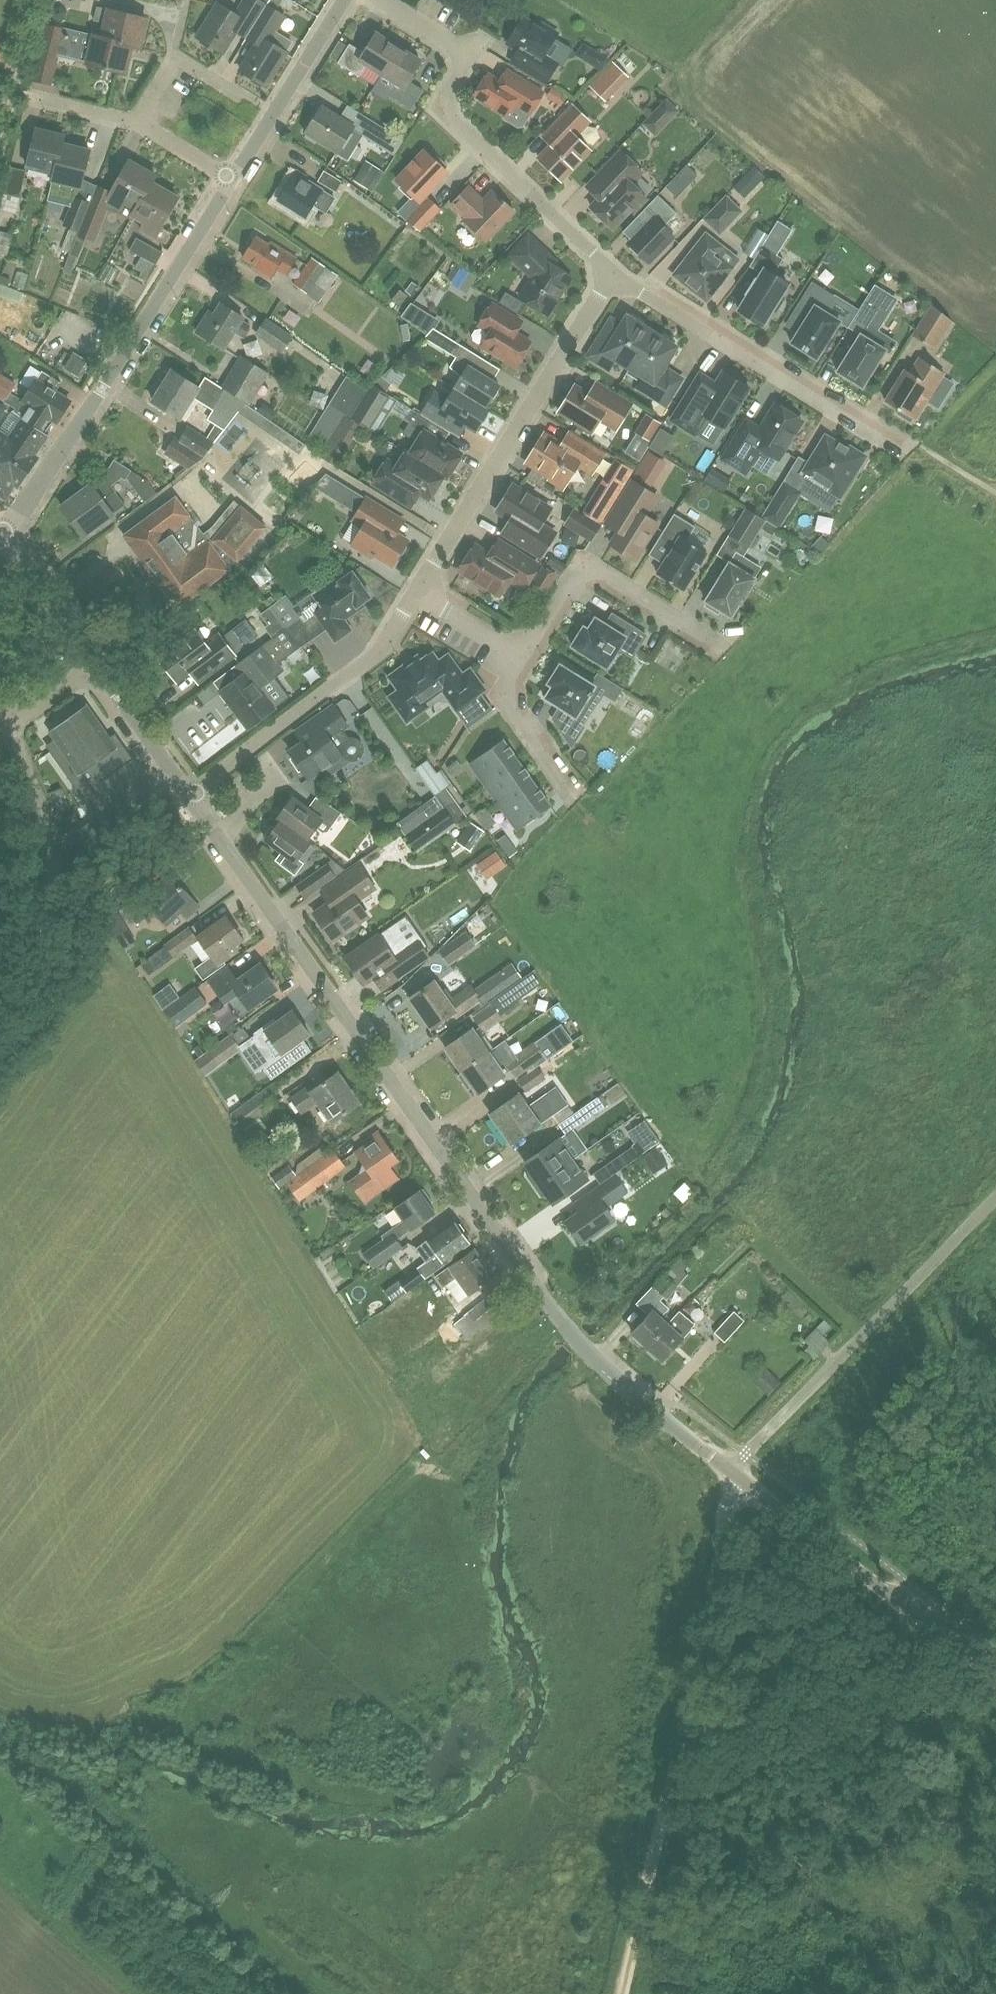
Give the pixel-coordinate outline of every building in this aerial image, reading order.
[(267,5),(259,0),(245,0),(236,14),(218,3),(198,36),(224,52),(237,30),(247,37),(267,5)] [(285,16),(267,5),(247,37),(257,43),(241,69),(267,85),(287,52),(269,42),(285,16)] [(103,22),(100,36),(133,44),(141,46),(147,18),(98,6),(95,20),(103,22)] [(507,42),(518,49),(511,59),(546,81),(558,62),(545,54),(555,37),(523,17),(507,42)] [(100,36),(45,23),(32,80),(49,84),(59,41),(79,46),(76,60),(126,72),(133,44),(100,36)] [(382,73),(401,43),(386,33),(384,37),(376,32),(367,47),(364,45),(361,50),(350,42),(337,62),(359,75),(367,63),(382,73)] [(583,42),(575,54),(601,70),(608,58),(583,42)] [(416,52),(401,43),(382,73),(397,82),(390,94),(411,108),(423,89),(412,81),(415,77),(412,75),(421,60),(413,55),(416,52)] [(612,62),(589,86),(605,102),(628,78),(612,62)] [(544,91),(521,77),(506,68),(499,80),(488,73),(475,94),(507,115),(514,104),(530,114),(544,91)] [(552,87),(546,96),(560,106),(567,96),(552,87)] [(665,99),(641,123),(655,136),(678,112),(665,99)] [(361,114),(354,125),(322,105),(305,132),(349,159),(363,136),(393,155),(403,139),(361,114)] [(551,145),(550,146),(539,158),(561,178),(589,149),(575,135),(589,121),(573,105),(542,137),(551,145)] [(62,142),(63,142),(64,135),(36,128),(27,166),(54,172),(55,172),(62,142)] [(52,180),(81,187),(90,149),(63,142),(62,142),(55,172),(54,172),(52,180)] [(437,155),(434,159),(424,150),(396,179),(420,201),(447,171),(444,169),(448,165),(437,155)] [(600,197),(591,206),(594,209),(593,213),(599,219),(603,217),(613,227),(631,208),(633,211),(646,197),(630,182),(641,170),(621,151),(588,186),(600,197)] [(151,182),(155,175),(129,160),(111,191),(96,184),(89,201),(78,230),(77,233),(86,238),(90,240),(95,242),(111,202),(120,207),(124,200),(136,207),(151,182)] [(368,188),(379,169),(365,160),(353,180),(368,188)] [(699,175),(687,164),(666,187),(677,197),(699,175)] [(16,214),(20,196),(26,168),(10,165),(4,192),(5,192),(1,210),(16,214)] [(334,192),(342,179),(324,169),(316,182),(334,192)] [(305,216),(312,206),(325,214),(335,198),(296,174),(279,200),(305,216)] [(136,207),(132,214),(145,221),(141,228),(155,236),(177,196),(151,182),(136,207)] [(486,240),(514,210),(492,190),(483,199),(469,185),(451,204),(466,217),(464,219),(486,240)] [(642,254),(649,261),(673,236),(663,226),(677,212),(658,194),(636,216),(645,225),(629,242),(631,243),(631,248),(637,254),(642,254)] [(63,224),(78,230),(89,201),(74,195),(63,224)] [(720,234),(742,211),(726,195),(704,219),(720,234)] [(420,230),(440,209),(428,198),(407,220),(420,230)] [(766,239),(781,248),(792,230),(778,221),(769,235),(766,239)] [(69,253),(77,233),(69,230),(61,250),(69,253)] [(86,238),(77,233),(69,253),(63,269),(71,272),(77,256),(78,257),(86,238)] [(674,275),(707,301),(733,267),(716,254),(722,246),(706,233),(674,275)] [(528,235),(510,254),(533,276),(520,296),(547,313),(571,276),(544,259),(549,254),(528,235)] [(155,264),(163,251),(137,236),(129,249),(155,264)] [(255,236),(243,257),(254,263),(252,266),(271,277),(277,267),(287,273),(297,256),(269,240),(268,243),(255,236)] [(757,280),(756,279),(747,294),(748,294),(739,310),(762,325),(772,309),(776,312),(785,298),(781,295),(788,284),(773,275),(783,259),(762,245),(750,266),(761,273),(757,280)] [(319,302),(339,275),(313,255),(292,282),(319,302)] [(154,264),(140,256),(134,267),(141,271),(138,277),(144,281),(154,264)] [(108,265),(100,279),(109,284),(117,269),(108,265)] [(808,315),(792,342),(817,358),(840,321),(825,311),(835,296),(812,282),(796,307),(808,315)] [(19,303),(23,293),(0,284),(0,296),(19,303)] [(874,285),(859,309),(871,317),(886,293),(874,285)] [(287,301),(276,317),(293,329),(304,313),(287,301)] [(531,341),(516,332),(523,321),(492,302),(479,324),(491,331),(482,345),(515,365),(531,341)] [(243,337),(250,326),(241,320),(243,317),(221,303),(210,320),(206,317),(196,331),(223,348),(234,331),(243,337)] [(932,305),(913,336),(934,349),(951,320),(932,305)] [(630,367),(652,331),(642,324),(644,320),(633,313),(630,317),(627,315),(613,338),(603,331),(588,355),(610,368),(616,358),(630,367)] [(254,334),(282,353),(294,336),(267,317),(254,334)] [(867,323),(838,371),(863,387),(886,349),(871,340),(877,330),(867,323)] [(424,338),(443,348),(450,337),(434,328),(424,338)] [(652,331),(630,367),(651,380),(645,390),(666,404),(682,378),(663,366),(676,346),(673,344),(675,340),(664,333),(662,337),(652,331)] [(463,374),(455,387),(489,408),(486,406),(490,399),(494,398),(498,392),(497,388),(500,384),(474,368),(481,356),(463,345),(450,366),(463,374)] [(89,360),(74,351),(64,368),(79,376),(89,360)] [(222,387),(226,389),(248,402),(267,372),(241,356),(222,387)] [(905,369),(886,401),(900,410),(898,413),(911,421),(913,418),(915,419),(927,400),(932,403),(947,379),(942,376),(944,372),(920,357),(910,372),(905,369)] [(225,390),(226,389),(222,387),(205,376),(198,386),(172,369),(153,400),(179,417),(192,396),(214,409),(219,400),(225,390)] [(22,415),(46,433),(55,420),(58,422),(71,401),(56,392),(62,382),(43,370),(23,400),(30,404),(22,415)] [(700,373),(671,419),(695,434),(706,416),(724,427),(749,387),(740,381),(739,377),(730,371),(725,372),(723,371),(716,383),(700,373)] [(5,401),(17,382),(0,372),(0,397),(5,401)] [(350,418),(367,390),(345,376),(308,436),(323,446),(344,414),(350,418)] [(370,384),(385,393),(391,384),(381,377),(370,384)] [(589,394),(574,385),(559,410),(593,431),(601,418),(617,428),(631,404),(596,382),(589,394)] [(391,397),(385,393),(370,384),(367,390),(350,418),(361,425),(370,430),(391,397)] [(487,412),(489,408),(455,387),(448,398),(434,392),(420,413),(450,431),(459,437),(467,425),(475,430),(480,422),(484,422),(488,415),(487,412)] [(238,411),(241,407),(244,402),(225,390),(219,400),(238,412),(238,411)] [(244,402),(241,407),(238,411),(299,453),(305,444),(244,402)] [(723,458),(746,472),(761,447),(778,458),(802,420),(776,404),(760,429),(746,420),(723,458)] [(22,415),(12,409),(0,426),(0,493),(6,497),(15,484),(19,486),(38,458),(36,456),(50,435),(46,433),(22,415)] [(361,425),(350,418),(344,414),(323,446),(318,455),(335,466),(361,425)] [(661,424),(645,415),(634,433),(649,442),(661,424)] [(406,452),(443,475),(447,477),(453,467),(457,467),(462,460),(460,456),(462,452),(411,421),(404,432),(418,440),(410,453),(407,451),(406,452)] [(188,426),(179,441),(199,453),(203,456),(212,442),(223,428),(215,423),(206,438),(188,426)] [(661,454),(672,436),(661,428),(649,446),(661,454)] [(605,455),(594,448),(569,432),(562,444),(544,433),(527,461),(552,476),(550,478),(563,486),(575,467),(591,476),(605,455)] [(805,486),(822,497),(832,503),(837,495),(840,497),(866,456),(851,446),(849,449),(826,435),(801,474),(792,469),(761,516),(778,527),(805,486)] [(199,453),(179,441),(174,437),(164,453),(188,469),(199,453)] [(611,544),(635,559),(657,522),(645,514),(657,495),(649,491),(666,462),(648,450),(632,476),(634,478),(633,481),(617,506),(606,523),(619,531),(611,544)] [(438,483),(443,475),(406,452),(398,465),(388,459),(373,483),(411,506),(419,492),(429,498),(431,495),(436,495),(440,487),(438,483)] [(105,473),(91,483),(61,505),(82,535),(125,503),(116,490),(112,483),(122,476),(126,479),(127,476),(132,469),(114,458),(105,473)] [(635,469),(623,462),(614,476),(625,484),(635,469)] [(704,481),(723,492),(731,479),(711,468),(704,481)] [(132,469),(127,476),(145,501),(157,492),(148,479),(132,469)] [(312,487),(356,514),(353,519),(363,525),(351,544),(370,556),(375,554),(392,565),(399,555),(403,554),(407,547),(406,544),(408,539),(397,532),(404,521),(366,497),(365,499),(325,474),(312,487)] [(551,508),(513,484),(497,509),(512,519),(503,533),(541,556),(556,532),(541,523),(551,508)] [(237,560),(266,524),(234,498),(211,526),(202,533),(175,496),(124,535),(178,607),(229,569),(229,568),(236,559),(237,560)] [(589,516),(601,523),(613,504),(600,496),(589,516)] [(601,524),(574,508),(563,526),(590,542),(601,524)] [(778,528),(766,520),(745,508),(729,535),(749,547),(761,528),(772,536),(778,528)] [(657,573),(683,589),(706,552),(687,540),(695,526),(674,513),(660,536),(675,545),(657,573)] [(821,535),(810,547),(818,554),(829,543),(821,535)] [(476,544),(460,569),(476,580),(474,582),(485,589),(487,586),(500,594),(509,579),(524,588),(538,564),(499,539),(490,553),(476,544)] [(731,616),(755,578),(739,568),(745,558),(737,553),(731,564),(729,562),(705,600),(707,602),(705,605),(718,613),(720,609),(731,616)] [(551,555),(546,564),(562,573),(567,564),(551,555)] [(544,567),(534,582),(546,590),(555,574),(544,567)] [(338,577),(315,593),(314,592),(294,606),(305,621),(317,613),(335,640),(351,629),(344,618),(363,605),(361,602),(370,596),(352,571),(340,580),(338,577)] [(294,606),(285,595),(271,606),(286,628),(292,636),(308,625),(305,621),(294,606)] [(272,639),(286,628),(271,606),(260,615),(267,625),(264,628),(272,639)] [(631,658),(636,650),(646,635),(612,614),(606,624),(595,618),(588,629),(584,627),(581,631),(578,628),(571,639),(574,641),(572,645),(606,667),(618,649),(631,658)] [(247,617),(220,637),(218,634),(205,644),(194,630),(176,644),(171,643),(164,648),(163,653),(159,656),(176,679),(189,670),(197,681),(233,654),(233,653),(259,634),(247,617)] [(232,666),(240,676),(221,691),(248,727),(275,706),(260,686),(282,669),(262,643),(232,666)] [(421,661),(418,657),(391,676),(400,690),(391,697),(407,720),(446,692),(457,708),(484,689),(470,670),(462,676),(448,656),(438,663),(432,654),(421,661)] [(622,688),(598,673),(592,684),(560,664),(557,668),(554,666),(547,677),(551,679),(548,683),(552,686),(545,697),(560,707),(553,718),(567,727),(563,734),(571,746),(584,727),(573,720),(594,687),(614,700),(622,688)] [(295,732),(302,743),(290,751),(309,778),(330,764),(332,767),(344,759),(350,761),(356,760),(361,757),(363,751),(363,745),(360,740),(354,737),(348,737),(342,728),(347,725),(333,705),(295,732)] [(86,707),(50,733),(55,740),(51,742),(51,747),(53,750),(50,753),(77,791),(96,817),(69,836),(85,858),(125,830),(119,822),(158,795),(115,734),(108,739),(86,707)] [(486,786),(519,762),(503,740),(470,764),(486,786)] [(427,760),(415,768),(434,795),(435,795),(456,824),(467,816),(446,787),(450,784),(440,770),(436,773),(427,760)] [(447,768),(452,776),(462,769),(457,761),(447,768)] [(534,783),(519,762),(486,786),(501,807),(534,783)] [(534,783),(501,807),(517,829),(550,805),(534,783)] [(434,795),(416,809),(436,838),(456,824),(435,795),(434,795)] [(292,797),(277,818),(280,820),(307,838),(315,828),(322,832),(327,831),(341,812),(321,800),(313,811),(292,797)] [(475,815),(480,822),(491,815),(485,808),(475,815)] [(418,852),(436,838),(416,809),(397,823),(418,852)] [(496,823),(491,815),(480,822),(486,830),(496,823)] [(295,874),(305,862),(298,858),(310,840),(307,838),(280,820),(276,827),(271,826),(266,834),(267,838),(266,840),(280,850),(274,859),(295,874)] [(506,866),(496,851),(476,865),(486,880),(506,866)] [(333,859),(327,864),(295,886),(304,899),(336,877),(346,869),(333,859)] [(320,892),(328,904),(315,913),(333,939),(367,915),(354,897),(372,885),(358,865),(320,892)] [(200,907),(171,877),(151,896),(143,888),(125,906),(141,922),(153,909),(166,923),(180,910),(188,918),(200,907)] [(107,920),(120,941),(125,948),(136,941),(131,932),(116,911),(107,920)] [(199,935),(211,952),(213,954),(194,968),(203,980),(226,963),(223,959),(237,949),(234,945),(242,938),(236,929),(238,925),(231,916),(227,917),(226,916),(199,935)] [(461,928),(463,931),(455,937),(467,953),(478,945),(470,936),(479,930),(472,921),(461,928)] [(141,964),(149,974),(156,969),(197,938),(188,926),(141,964)] [(380,989),(402,973),(428,954),(417,938),(393,955),(378,934),(346,957),(364,983),(372,978),(380,989)] [(467,953),(455,937),(437,950),(449,966),(467,953)] [(252,1004),(276,986),(260,964),(244,975),(241,970),(216,988),(225,1001),(235,994),(237,997),(230,1002),(240,1016),(254,1007),(252,1004)] [(478,999),(482,1004),(512,983),(502,968),(472,989),(478,999)] [(455,1017),(455,1016),(478,999),(472,989),(469,986),(452,998),(444,988),(439,991),(432,981),(408,998),(430,1028),(452,1012),(455,1017)] [(523,995),(515,983),(506,990),(514,1001),(523,995)] [(173,1026),(183,1020),(184,1022),(208,1004),(194,986),(171,1004),(172,1005),(163,1012),(173,1026)] [(171,1003),(161,989),(153,995),(162,1009),(171,1003)] [(482,1006),(484,1009),(473,1017),(479,1026),(472,1031),(471,1029),(444,1048),(460,1070),(488,1049),(492,1046),(484,1036),(487,1034),(484,1030),(497,1020),(496,1018),(516,1004),(506,990),(483,1005),(482,1006)] [(281,1052),(309,1033),(293,1010),(277,1022),(274,1018),(249,1035),(258,1047),(271,1038),(281,1052)] [(216,1067),(240,1049),(230,1034),(205,1052),(216,1067)] [(488,1049),(460,1070),(477,1093),(503,1074),(502,1072),(509,1067),(515,1076),(514,1077),(516,1078),(533,1066),(535,1069),(538,1067),(548,1060),(547,1058),(562,1047),(557,1039),(541,1050),(536,1043),(508,1063),(505,1059),(502,1060),(492,1046),(488,1049)] [(535,1069),(518,1081),(526,1092),(545,1079),(538,1067),(535,1069)] [(333,1121),(358,1103),(337,1073),(317,1087),(315,1083),(292,1099),(301,1111),(317,1100),(333,1121)] [(277,1104),(266,1087),(231,1113),(250,1139),(267,1127),(260,1117),(277,1104)] [(512,1142),(567,1103),(555,1087),(528,1107),(518,1094),(491,1113),(512,1142)] [(566,1134),(606,1106),(599,1095),(558,1123),(566,1134)] [(632,1146),(639,1156),(660,1142),(644,1120),(627,1132),(634,1143),(632,1145),(632,1146)] [(390,1165),(398,1160),(380,1134),(355,1152),(367,1168),(348,1181),(364,1204),(399,1179),(390,1165)] [(528,1175),(535,1185),(566,1162),(559,1153),(566,1148),(558,1138),(526,1162),(531,1169),(528,1171),(528,1175)] [(296,1170),(294,1172),(288,1163),(271,1177),(280,1189),(295,1176),(297,1177),(302,1173),(301,1171),(329,1151),(324,1144),(296,1164),(296,1170)] [(600,1184),(615,1172),(639,1156),(632,1146),(593,1174),(600,1184)] [(315,1190),(346,1167),(333,1148),(329,1151),(301,1171),(302,1173),(315,1190)] [(566,1162),(535,1185),(543,1196),(547,1197),(549,1195),(555,1202),(588,1179),(572,1158),(566,1162)] [(615,1172),(600,1184),(573,1203),(580,1213),(568,1221),(582,1240),(615,1217),(605,1204),(627,1189),(615,1172)] [(423,1188),(420,1191),(419,1190),(395,1207),(403,1220),(381,1236),(384,1239),(364,1253),(374,1267),(402,1247),(394,1236),(400,1231),(403,1235),(435,1212),(429,1204),(432,1201),(423,1188)] [(453,1254),(466,1244),(460,1235),(461,1231),(457,1225),(453,1226),(451,1224),(426,1243),(442,1266),(433,1273),(425,1263),(397,1284),(404,1294),(455,1257),(453,1254)] [(469,1295),(494,1277),(474,1249),(435,1276),(443,1287),(456,1277),(469,1295)] [(677,1287),(677,1286),(689,1274),(678,1264),(666,1276),(665,1275),(663,1273),(653,1284),(652,1285),(666,1299),(677,1287)] [(466,1340),(504,1311),(492,1295),(454,1323),(466,1340)] [(648,1344),(668,1322),(661,1316),(669,1306),(661,1299),(632,1330),(648,1344)] [(680,1309),(668,1322),(648,1344),(664,1359),(696,1323),(688,1316),(680,1309)] [(725,1339),(743,1318),(734,1310),(715,1331),(725,1339)] [(820,1353),(838,1332),(823,1319),(804,1340),(820,1353)]
